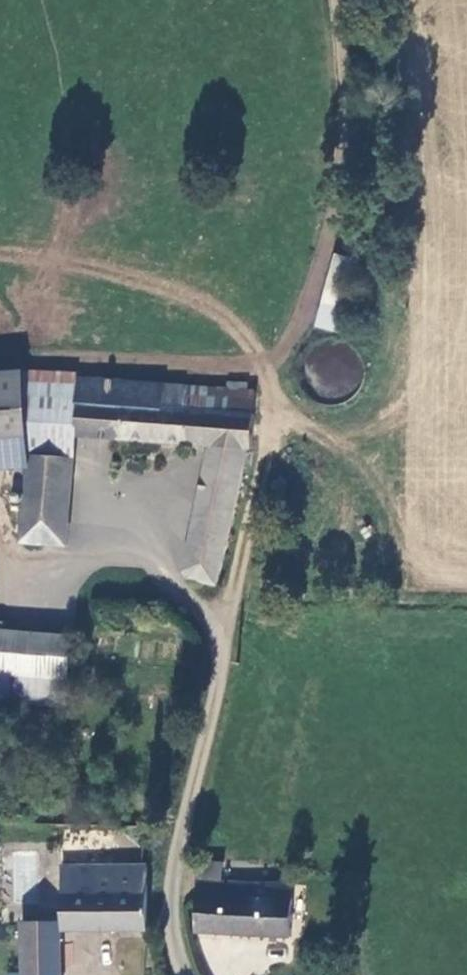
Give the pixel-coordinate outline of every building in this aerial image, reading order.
[(330,255),(312,326),(340,332),(357,261),(330,255)] [(26,450),(31,395),(33,351),(0,355),(0,453),(26,450)] [(72,398),(74,358),(33,351),(31,395),(72,398)] [(204,405),(205,376),(81,369),(78,398),(72,398),(31,395),(26,450),(61,455),(61,436),(74,437),(209,445),(182,571),(214,582),(246,447),(247,407),(204,405)] [(247,407),(250,378),(205,376),(204,405),(247,407)] [(67,543),(74,437),(61,436),(61,455),(26,450),(19,541),(67,543)] [(61,635),(0,633),(0,701),(58,703),(61,635)] [(55,931),(143,928),(140,863),(52,867),(54,925),(55,931)] [(291,943),(291,904),(271,903),(272,890),(216,888),(216,869),(191,869),(190,941),(291,943)] [(55,931),(54,925),(13,927),(15,974),(56,974),(55,931)]
